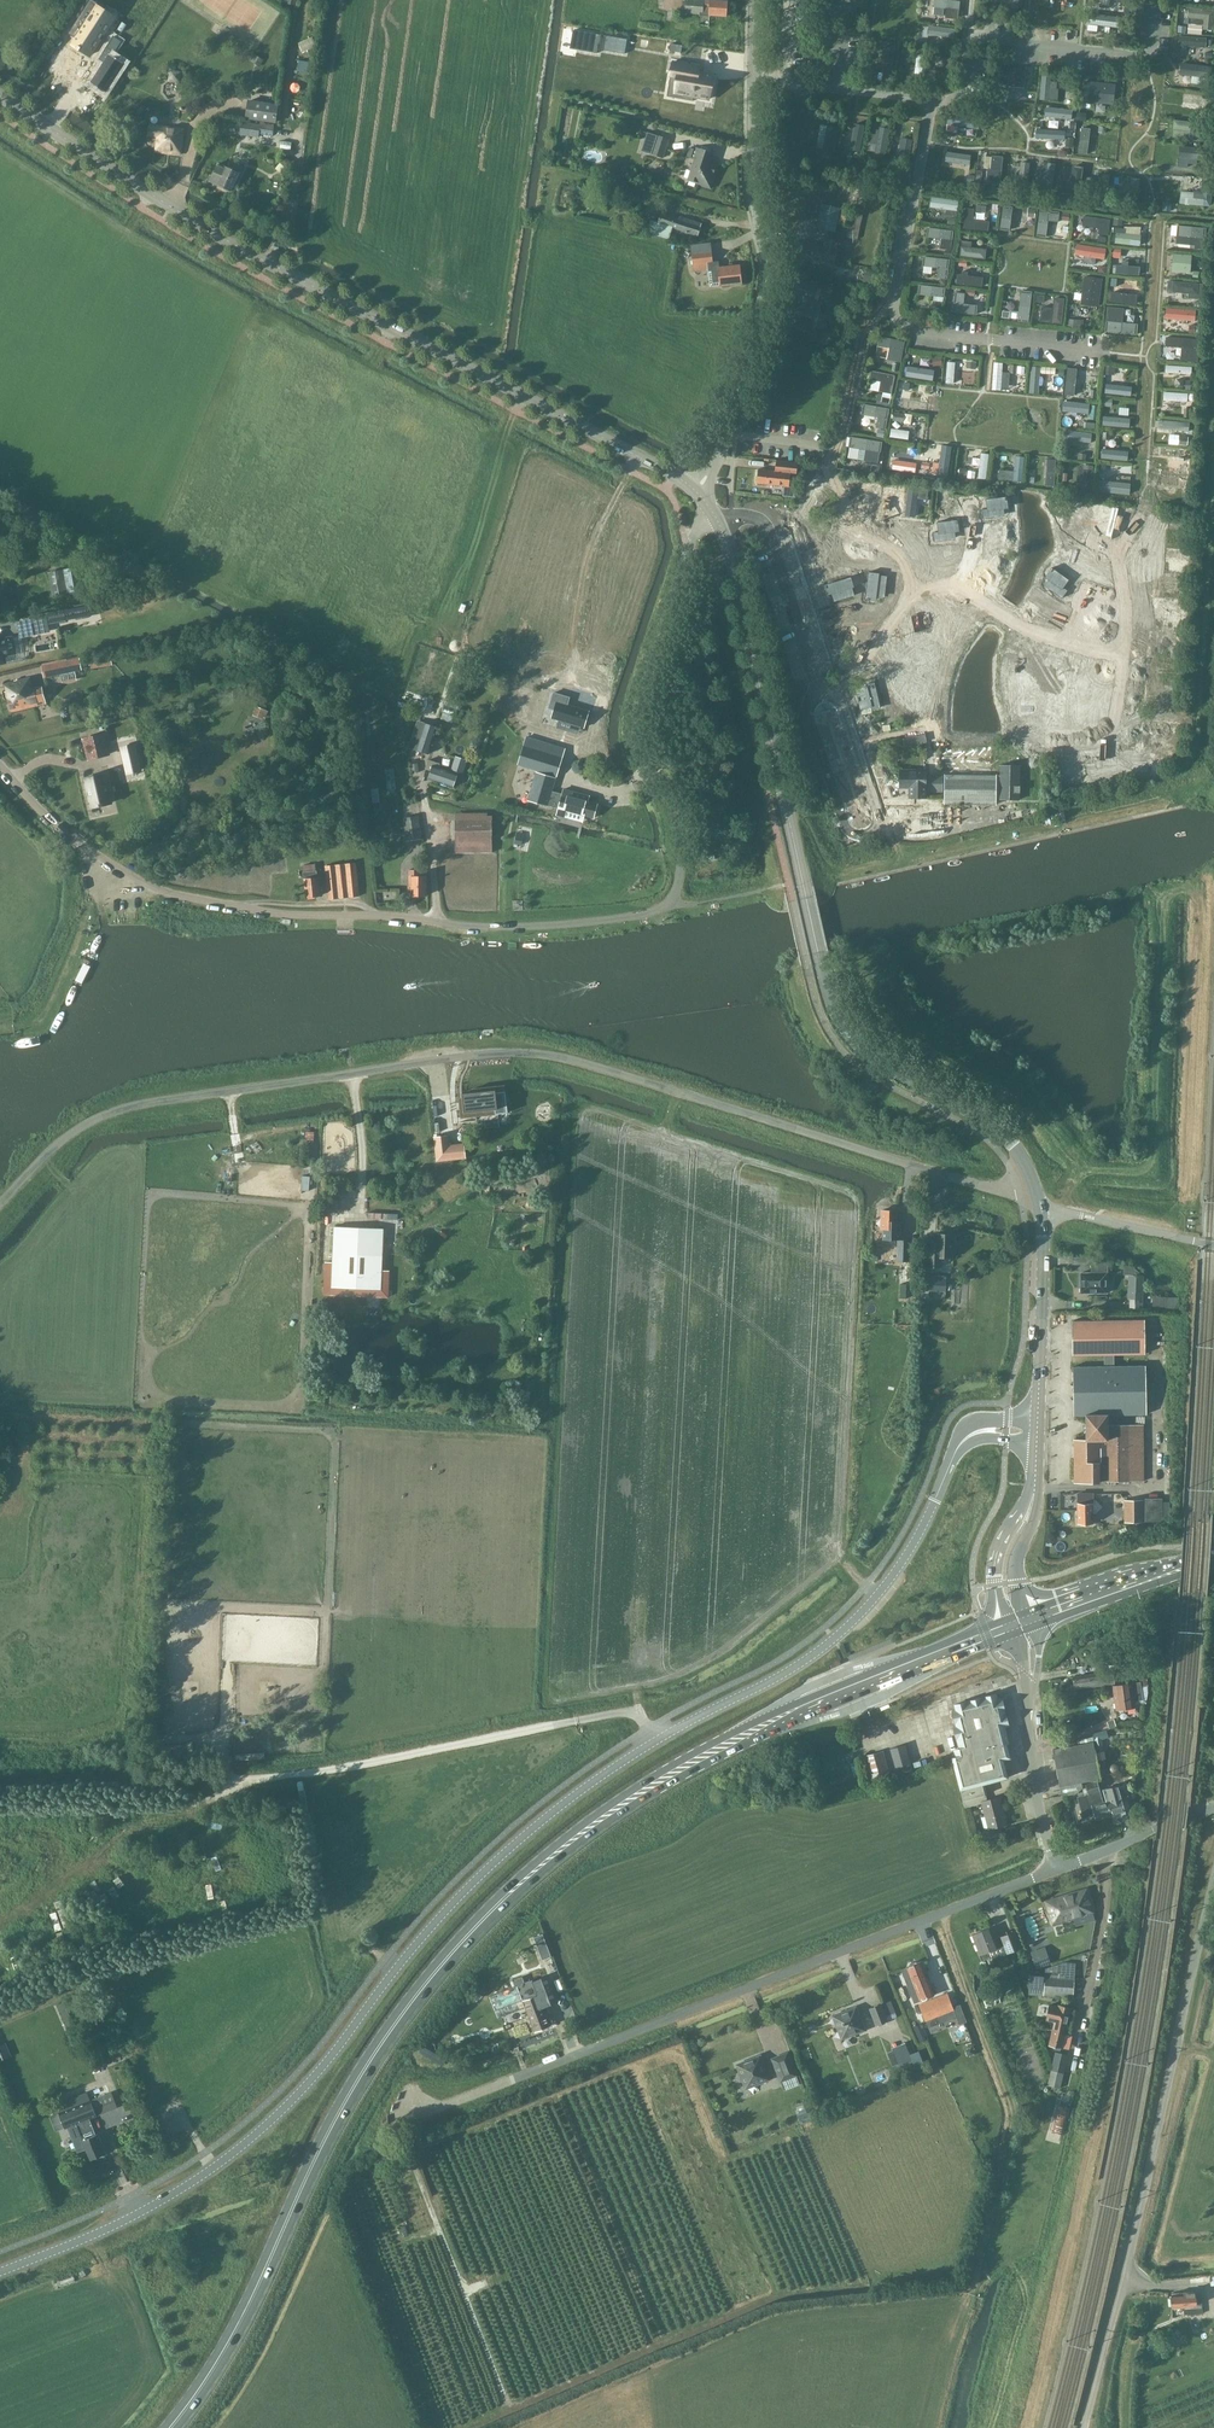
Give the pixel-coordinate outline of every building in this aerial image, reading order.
[(131,5),(126,12),(134,18),(145,0),(134,0),(131,5)] [(684,14),(698,15),(698,16),(708,17),(708,14),(726,15),(727,0),(685,0),(684,14)] [(855,5),(849,5),(849,0),(837,0),(836,4),(828,3),(827,12),(854,13),(855,5)] [(956,12),(957,4),(931,1),(930,9),(956,12)] [(77,39),(73,45),(89,55),(100,38),(99,37),(101,34),(103,35),(114,17),(91,2),(76,24),(83,29),(77,39)] [(1187,6),(1186,15),(1192,16),(1192,22),(1210,24),(1211,18),(1213,18),(1213,9),(1187,6)] [(1126,26),(1127,18),(1097,14),(1096,22),(1108,23),(1107,28),(1116,29),(1116,24),(1126,26)] [(953,37),(954,29),(927,27),(926,35),(953,37)] [(574,30),(572,42),(578,44),(577,50),(596,53),(600,35),(574,30)] [(627,40),(606,36),(603,50),(624,54),(627,40)] [(1213,45),(1213,37),(1188,36),(1187,43),(1192,43),(1192,49),(1207,50),(1207,44),(1213,45)] [(890,77),(894,54),(886,53),(883,76),(890,77)] [(264,60),(253,54),(249,60),(260,67),(264,60)] [(108,55),(89,83),(104,93),(117,72),(122,76),(130,63),(124,59),(121,63),(108,55)] [(922,75),(924,55),(917,55),(915,65),(910,65),(909,72),(915,72),(914,74),(922,75)] [(950,85),(952,58),(943,57),(942,72),(936,71),(935,83),(950,85)] [(313,62),(298,60),(297,71),(311,73),(313,62)] [(673,62),(670,76),(678,77),(675,93),(692,96),(709,99),(713,75),(698,73),(699,67),(673,62)] [(181,83),(182,71),(169,70),(168,82),(181,83)] [(1212,81),(1213,74),(1183,70),(1182,77),(1189,78),(1189,84),(1195,84),(1196,79),(1212,81)] [(1163,88),(1164,80),(1159,79),(1160,74),(1153,73),(1149,96),(1156,97),(1158,87),(1163,88)] [(1141,88),(1142,75),(1128,74),(1126,92),(1134,93),(1134,88),(1137,88),(1137,87),(1141,88)] [(1053,85),(1054,77),(1042,76),(1040,100),(1047,101),(1049,84),(1053,85)] [(1024,89),(1024,78),(1009,77),(1007,103),(1016,104),(1017,88),(1024,89)] [(1113,104),(1115,84),(1084,81),(1082,101),(1113,104)] [(1201,111),(1202,100),(1181,98),(1181,105),(1194,106),(1193,110),(1201,111)] [(277,104),(249,100),(247,115),(274,119),(277,104)] [(1103,115),(1104,107),(1085,105),(1083,112),(1084,112),(1084,117),(1089,118),(1089,113),(1103,115)] [(1065,120),(1067,108),(1049,106),(1048,113),(1055,114),(1055,119),(1065,120)] [(972,127),(973,120),(950,117),(949,127),(961,129),(961,126),(972,127)] [(1200,132),(1201,123),(1174,120),(1172,129),(1189,131),(1189,136),(1199,137),(1199,132),(1200,132)] [(273,135),(274,124),(260,123),(260,124),(244,122),(242,134),(259,137),(259,133),(273,135)] [(174,126),(150,123),(149,135),(158,137),(155,152),(179,155),(184,128),(174,126)] [(864,124),(854,123),(849,150),(860,151),(864,124)] [(1064,140),(1065,130),(1036,129),(1036,138),(1051,139),(1050,145),(1060,146),(1060,140),(1064,140)] [(1100,141),(1101,134),(1080,132),(1079,139),(1084,140),(1084,143),(1091,143),(1091,140),(1100,141)] [(663,157),(669,139),(658,135),(652,153),(663,157)] [(909,156),(912,136),(905,135),(902,154),(909,156)] [(291,149),(292,142),(281,141),(280,148),(291,149)] [(1197,156),(1198,149),(1174,146),(1173,153),(1188,155),(1188,158),(1195,159),(1195,156),(1197,156)] [(714,176),(717,165),(707,162),(709,154),(695,149),(692,158),(696,159),(689,179),(703,183),(702,185),(712,188),(715,176),(714,176)] [(973,178),(976,154),(969,153),(967,168),(962,168),(961,177),(973,178)] [(292,163),(284,156),(279,162),(286,169),(292,163)] [(1000,184),(1003,157),(995,157),(995,158),(992,157),(991,170),(988,169),(986,182),(1000,184)] [(225,167),(218,164),(210,181),(217,184),(217,185),(231,191),(243,166),(237,163),(233,171),(225,167)] [(1056,185),(1058,163),(1050,163),(1050,166),(1047,166),(1046,173),(1049,173),(1048,185),(1056,185)] [(1027,181),(1028,166),(1021,166),(1021,170),(1018,170),(1017,176),(1021,176),(1020,180),(1027,181)] [(1117,189),(1119,169),(1112,168),(1110,181),(1105,180),(1104,188),(1117,189)] [(1092,194),(1092,189),(1090,189),(1091,172),(1084,171),(1084,176),(1080,175),(1079,185),(1083,185),(1083,193),(1092,194)] [(1140,191),(1142,172),(1134,171),(1133,177),(1130,177),(1129,185),(1133,185),(1132,190),(1140,191)] [(1152,196),(1155,172),(1147,171),(1144,195),(1152,196)] [(1199,188),(1199,180),(1178,178),(1177,185),(1199,188)] [(956,210),(958,200),(931,197),(930,206),(956,210)] [(841,208),(821,203),(815,228),(835,232),(841,208)] [(1009,231),(1013,207),(1003,206),(999,229),(1009,231)] [(843,209),(839,224),(837,234),(857,239),(863,214),(843,209)] [(698,236),(702,222),(679,215),(678,218),(662,212),(658,223),(650,220),(646,232),(670,239),(674,228),(698,236)] [(952,240),(953,230),(927,227),(925,237),(952,240)] [(824,238),(822,247),(804,243),(801,255),(834,263),(837,251),(839,241),(824,238)] [(711,252),(692,254),(694,266),(708,264),(711,287),(723,286),(724,288),(729,287),(730,285),(742,283),(742,282),(743,282),(744,280),(744,276),(742,274),(741,274),(740,266),(719,269),(718,262),(713,263),(711,252)] [(947,279),(950,259),(923,256),(922,266),(938,268),(937,278),(947,279)] [(944,297),(945,288),(919,285),(918,294),(944,297)] [(977,305),(963,303),(964,294),(955,293),(953,302),(952,312),(976,315),(977,305)] [(991,369),(992,372),(982,375),(984,382),(982,382),(983,386),(984,386),(986,393),(996,391),(997,394),(1005,392),(999,367),(991,369)] [(1096,381),(1089,387),(1098,395),(1104,400),(1109,394),(1112,398),(1116,393),(1117,394),(1119,392),(1120,392),(1100,372),(1099,373),(1100,374),(1094,380),(1096,381)] [(1083,387),(1080,390),(1085,395),(1089,392),(1083,387)] [(1181,400),(1179,430),(1198,431),(1200,401),(1181,400)] [(1150,413),(1133,431),(1146,442),(1162,424),(1150,413)] [(1126,441),(1110,459),(1124,471),(1140,453),(1126,441)] [(1178,442),(1169,464),(1186,471),(1196,449),(1178,442)] [(1102,456),(1099,459),(1106,466),(1109,462),(1102,456)] [(757,468),(755,484),(783,486),(783,495),(795,497),(796,488),(788,487),(789,473),(789,471),(795,472),(796,462),(775,459),(774,470),(757,468)] [(814,465),(811,498),(812,498),(812,496),(816,496),(823,496),(823,490),(833,491),(835,462),(825,461),(825,468),(815,467),(815,465),(814,465)] [(1078,470),(1072,499),(1082,501),(1083,494),(1093,496),(1092,498),(1093,498),(1100,467),(1099,466),(1099,468),(1095,467),(1095,468),(1089,467),(1088,472),(1078,470)] [(954,484),(940,494),(946,502),(950,499),(955,506),(961,501),(962,502),(971,495),(965,488),(960,492),(954,484)] [(840,486),(837,504),(845,505),(845,506),(849,506),(849,505),(855,506),(858,489),(840,486)] [(1007,497),(986,499),(986,500),(988,500),(989,508),(982,509),(983,519),(984,518),(994,517),(994,516),(1002,515),(1001,507),(1005,506),(1005,501),(1006,500),(1005,498),(1007,497)] [(1121,497),(1104,522),(1120,533),(1137,508),(1121,497)] [(869,502),(865,523),(866,523),(866,522),(869,523),(869,521),(875,522),(876,517),(883,519),(885,511),(886,511),(887,501),(888,501),(888,500),(879,498),(878,506),(869,504),(869,502)] [(1095,509),(1092,513),(1100,518),(1103,514),(1095,509)] [(904,512),(896,531),(897,532),(897,531),(899,532),(900,531),(906,533),(907,529),(915,532),(918,525),(919,525),(923,515),(923,516),(924,515),(915,511),(912,518),(904,514),(905,512),(904,512)] [(825,515),(809,520),(812,529),(816,528),(818,536),(826,533),(826,534),(837,531),(835,522),(828,524),(825,515)] [(958,520),(937,522),(937,523),(939,523),(940,532),(933,532),(934,542),(935,542),(935,541),(945,540),(945,539),(953,538),(952,530),(956,530),(956,524),(958,524),(957,521),(958,521),(958,520)] [(989,534),(989,543),(1000,544),(1000,543),(1008,543),(1009,535),(1013,535),(1013,526),(997,525),(996,535),(989,534)] [(1070,550),(1066,556),(1072,561),(1072,562),(1081,569),(1086,561),(1081,557),(1086,549),(1072,540),(1067,547),(1070,550)] [(833,546),(817,551),(820,560),(824,559),(826,567),(834,565),(834,566),(845,562),(843,554),(836,556),(833,546)] [(930,569),(953,566),(951,552),(928,555),(929,560),(928,560),(928,562),(929,562),(930,569)] [(982,566),(980,575),(991,578),(991,577),(999,580),(1001,572),(1005,574),(1008,564),(992,559),(989,568),(982,566)] [(52,595),(75,591),(71,568),(47,572),(52,595)] [(1069,580),(1051,568),(1052,569),(1050,571),(1051,572),(1048,577),(1051,579),(1047,586),(1053,590),(1053,591),(1061,597),(1061,598),(1062,598),(1067,590),(1061,586),(1066,579),(1068,581),(1069,580)] [(868,572),(865,600),(866,600),(866,599),(869,600),(869,599),(875,600),(875,595),(883,596),(884,588),(885,588),(886,577),(878,576),(878,574),(869,573),(869,572),(868,572)] [(851,578),(851,577),(824,585),(824,586),(825,586),(825,588),(826,588),(828,594),(832,593),(834,600),(842,598),(842,599),(853,595),(851,587),(852,586),(850,578),(851,578)] [(1068,595),(1064,600),(1069,603),(1073,598),(1068,595)] [(1050,612),(1045,618),(1052,623),(1051,624),(1061,631),(1066,623),(1060,619),(1066,611),(1052,601),(1046,609),(1050,612)] [(863,602),(831,612),(832,613),(833,612),(834,616),(835,615),(837,622),(842,620),(845,629),(873,621),(871,612),(864,614),(861,604),(863,604),(863,602)] [(87,617),(85,607),(75,609),(77,619),(87,617)] [(46,612),(16,618),(20,638),(50,632),(46,612)] [(1141,627),(1137,650),(1142,651),(1142,652),(1145,652),(1145,651),(1154,653),(1157,629),(1141,627)] [(5,661),(4,653),(16,651),(13,636),(1,638),(0,634),(0,663),(5,661)] [(893,640),(881,651),(887,658),(882,663),(888,670),(897,662),(896,661),(902,656),(896,650),(900,647),(893,640)] [(1030,651),(1028,657),(1034,658),(1031,668),(1060,676),(1062,667),(1055,664),(1058,655),(1060,656),(1060,655),(1029,646),(1029,647),(1030,647),(1029,651),(1030,651)] [(44,677),(82,669),(79,658),(42,666),(44,677)] [(1102,667),(1097,686),(1120,692),(1125,674),(1102,667)] [(906,671),(893,681),(899,689),(893,693),(898,701),(908,694),(907,693),(913,688),(909,682),(912,679),(906,671)] [(7,697),(8,702),(10,708),(11,711),(47,702),(43,684),(33,687),(31,676),(5,682),(7,690),(6,690),(7,697)] [(1045,701),(1037,699),(1039,690),(1042,690),(1042,689),(1011,681),(1010,682),(1012,682),(1011,686),(1012,686),(1010,693),(1016,694),(1013,703),(1041,710),(1041,711),(1042,711),(1045,701)] [(867,687),(856,690),(858,697),(857,697),(858,701),(859,701),(860,708),(871,706),(872,709),(879,707),(873,682),(866,684),(867,687)] [(1075,690),(1071,707),(1094,713),(1098,697),(1075,690)] [(554,693),(549,708),(554,709),(552,718),(559,720),(580,726),(584,727),(589,711),(567,704),(569,697),(554,693)] [(69,702),(68,700),(57,703),(59,713),(72,710),(70,702),(69,702)] [(899,715),(870,722),(873,733),(901,726),(899,715)] [(409,747),(429,754),(438,727),(428,723),(418,720),(409,747)] [(111,755),(105,732),(82,738),(87,760),(111,755)] [(524,746),(519,764),(538,769),(557,775),(559,768),(562,757),(562,756),(544,751),(546,742),(527,736),(524,746)] [(463,773),(468,760),(455,756),(451,769),(463,773)] [(1006,756),(1006,763),(996,763),(995,775),(944,774),(944,803),(995,804),(995,793),(1041,794),(1041,757),(1006,756)] [(456,774),(438,769),(440,763),(428,759),(425,769),(430,770),(427,780),(452,788),(456,774)] [(586,801),(587,796),(563,789),(561,795),(552,792),(557,775),(538,769),(529,800),(537,802),(538,802),(559,808),(594,817),(597,804),(586,801)] [(908,788),(908,798),(925,798),(925,788),(925,771),(899,771),(899,788),(908,788)] [(103,774),(84,779),(90,807),(109,803),(103,774)] [(493,853),(491,816),(487,816),(487,812),(454,813),(455,854),(493,853)] [(421,838),(418,816),(404,818),(407,840),(421,838)] [(316,877),(315,864),(302,865),(306,897),(321,895),(319,877),(316,877)] [(358,897),(355,864),(326,866),(329,899),(358,897)] [(410,897),(425,896),(425,878),(419,878),(419,870),(407,870),(407,884),(410,884),(410,897)] [(488,1090),(455,1094),(458,1118),(470,1117),(471,1121),(492,1118),(492,1114),(501,1112),(498,1091),(489,1092),(488,1090)] [(466,1158),(464,1144),(450,1145),(449,1136),(434,1137),(437,1161),(466,1158)] [(901,1221),(897,1221),(898,1210),(880,1210),(880,1228),(883,1228),(883,1239),(897,1240),(896,1261),(909,1262),(910,1240),(901,1240),(901,1221)] [(333,1262),(325,1262),(324,1294),(388,1297),(389,1276),(382,1276),(382,1267),(394,1268),(395,1253),(383,1253),(384,1228),(334,1227),(333,1262)] [(953,1258),(954,1234),(936,1233),(936,1246),(928,1245),(927,1266),(941,1267),(942,1257),(953,1258)] [(912,1300),(913,1264),(898,1264),(897,1299),(912,1300)] [(1107,1275),(1081,1275),(1081,1295),(1108,1295),(1107,1275)] [(1142,1311),(1143,1275),(1132,1275),(1131,1299),(1129,1299),(1129,1310),(1142,1311)] [(927,1278),(926,1290),(946,1291),(946,1279),(927,1278)] [(1073,1322),(1074,1357),(1104,1356),(1114,1356),(1145,1355),(1144,1320),(1073,1322)] [(1114,1366),(1114,1356),(1104,1356),(1104,1366),(1071,1367),(1073,1416),(1085,1416),(1086,1441),(1074,1440),(1074,1483),(1144,1482),(1144,1425),(1109,1426),(1108,1415),(1144,1413),(1143,1365),(1114,1366)] [(1092,1494),(1077,1493),(1077,1523),(1092,1523),(1092,1514),(1095,1514),(1102,1507),(1096,1500),(1092,1500),(1092,1494)] [(1170,1502),(1162,1502),(1162,1499),(1145,1500),(1145,1523),(1162,1522),(1162,1521),(1170,1521),(1170,1502)] [(1124,1501),(1124,1523),(1143,1523),(1143,1501),(1124,1501)] [(1126,1527),(1118,1530),(1120,1535),(1128,1532),(1126,1527)] [(1114,1672),(1073,1677),(1074,1685),(1068,1686),(1069,1693),(1076,1692),(1076,1689),(1115,1684),(1114,1672)] [(1135,1707),(1134,1700),(1142,1699),(1140,1682),(1132,1683),(1115,1685),(1118,1709),(1135,1707)] [(966,1807),(983,1802),(988,1801),(986,1794),(988,1794),(985,1784),(1009,1778),(1004,1759),(1009,1758),(1003,1734),(1008,1733),(1007,1727),(1010,1726),(1003,1698),(1000,1699),(999,1694),(955,1705),(956,1709),(954,1710),(957,1725),(955,1726),(962,1755),(953,1757),(966,1807)] [(1114,1720),(1107,1723),(1110,1730),(1116,1727),(1114,1720)] [(1104,1750),(1101,1738),(1108,1737),(1106,1730),(1092,1734),(1096,1752),(1104,1750)] [(1076,1746),(1054,1750),(1061,1787),(1068,1785),(1098,1780),(1101,1780),(1093,1743),(1091,1743),(1076,1746)] [(910,1762),(905,1745),(891,1749),(896,1766),(910,1762)] [(891,1774),(885,1751),(866,1756),(873,1779),(891,1774)] [(1111,1765),(1110,1767),(1110,1770),(1112,1772),(1114,1772),(1117,1772),(1119,1770),(1119,1768),(1119,1766),(1117,1764),(1115,1763),(1113,1763),(1111,1765)] [(1109,1801),(1104,1802),(1100,1787),(1098,1780),(1085,1784),(1088,1793),(1077,1796),(1077,1797),(1082,1813),(1080,1814),(1082,1820),(1088,1818),(1088,1817),(1095,1815),(1097,1821),(1113,1816),(1109,1801)] [(1114,1792),(1107,1793),(1109,1801),(1113,1816),(1114,1817),(1116,1818),(1121,1816),(1122,1814),(1122,1813),(1125,1812),(1125,1809),(1130,1808),(1127,1796),(1128,1796),(1125,1787),(1120,1789),(1119,1785),(1112,1786),(1113,1787),(1114,1792)] [(983,1802),(990,1829),(1006,1824),(1004,1814),(1003,1815),(999,1798),(988,1801),(983,1802)] [(1045,1901),(1052,1924),(1093,1912),(1086,1888),(1045,1901)] [(1016,1931),(999,1937),(1002,1945),(998,1946),(991,1928),(973,1935),(982,1960),(991,1956),(992,1960),(1006,1955),(1006,1953),(1022,1946),(1016,1931)] [(543,1933),(533,1937),(542,1960),(551,1956),(543,1933)] [(1032,1951),(1037,1966),(1049,1961),(1044,1947),(1032,1951)] [(907,1967),(919,2000),(934,1994),(921,1962),(916,1963),(914,1963),(910,1964),(909,1967),(907,1967)] [(1075,1963),(1066,1962),(1045,1969),(1044,1995),(1073,1997),(1073,1994),(1075,1963)] [(1034,1986),(1042,1987),(1043,1973),(1035,1973),(1034,1986)] [(518,1985),(489,1996),(498,2018),(526,2007),(536,2032),(551,2026),(539,1995),(538,1992),(534,1982),(533,1978),(525,1981),(523,1975),(515,1978),(518,1985)] [(550,1976),(534,1982),(538,1992),(554,1987),(550,1976)] [(479,1986),(473,1993),(479,1998),(485,1991),(479,1986)] [(947,1993),(918,2004),(925,2021),(926,2021),(928,2028),(938,2024),(935,2017),(953,2010),(952,2007),(947,1993)] [(1054,2023),(1052,2029),(1065,2031),(1065,2030),(1068,2028),(1068,2025),(1067,2023),(1071,2008),(1050,2002),(1046,2021),(1054,2023)] [(870,2009),(876,2025),(887,2020),(881,2005),(870,2009)] [(832,2016),(841,2039),(865,2030),(856,2007),(832,2016)] [(107,2014),(96,2017),(103,2036),(113,2032),(107,2014)] [(1065,2031),(1052,2029),(1049,2045),(1055,2046),(1054,2049),(1060,2050),(1060,2047),(1061,2048),(1065,2031)] [(975,2053),(972,2046),(968,2048),(967,2052),(969,2056),(975,2053)] [(918,2051),(910,2055),(916,2070),(924,2067),(918,2051)] [(787,2053),(772,2059),(780,2081),(796,2075),(787,2053)] [(1068,2056),(1056,2053),(1048,2085),(1060,2087),(1068,2056)] [(736,2065),(745,2089),(769,2079),(760,2055),(736,2065)] [(68,2127),(90,2119),(118,2107),(112,2092),(91,2100),(88,2093),(57,2106),(59,2113),(60,2113),(66,2128),(67,2128),(68,2127)] [(802,2101),(807,2112),(811,2110),(807,2100),(802,2101)] [(1050,2130),(1063,2134),(1070,2109),(1057,2105),(1050,2130)] [(77,2152),(86,2149),(83,2141),(84,2140),(82,2133),(94,2128),(90,2119),(68,2127),(77,2152)] [(83,2141),(86,2150),(90,2161),(97,2158),(97,2159),(105,2156),(104,2155),(107,2154),(99,2135),(97,2135),(94,2128),(82,2133),(84,2140),(83,2141)] [(1184,2292),(1184,2294),(1171,2295),(1172,2306),(1183,2305),(1184,2314),(1203,2313),(1201,2297),(1197,2297),(1196,2291),(1184,2292)] [(1202,2321),(1174,2323),(1176,2346),(1204,2344),(1202,2321)]
